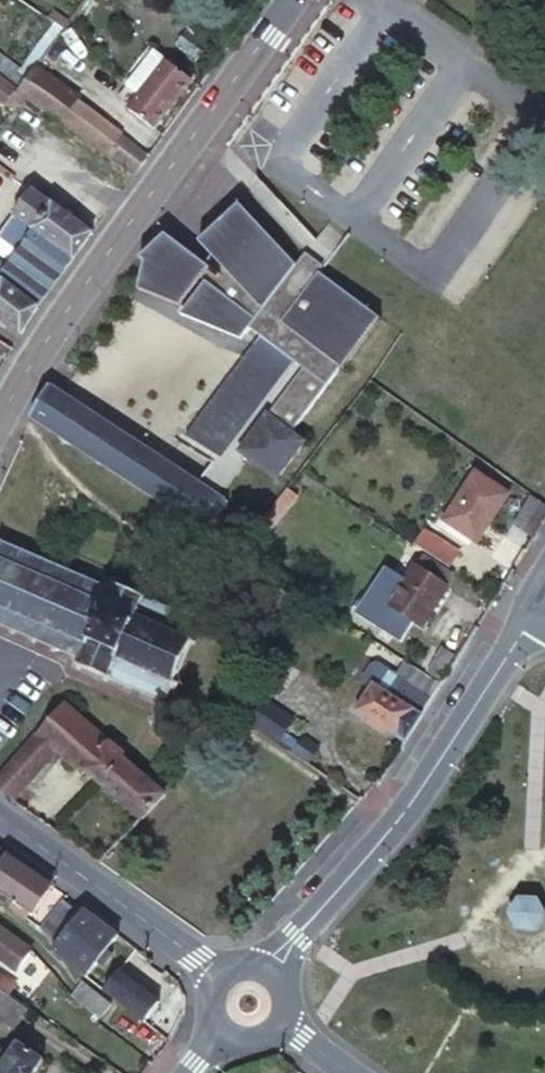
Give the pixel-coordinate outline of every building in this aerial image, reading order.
[(66,26),(70,20),(78,7),(67,0),(64,0),(58,9),(52,6),(47,14),(53,19),(66,26)] [(127,82),(140,91),(163,61),(146,48),(140,56),(145,60),(127,82)] [(30,77),(2,57),(0,56),(0,74),(1,74),(22,89),(30,77)] [(47,66),(41,61),(37,67),(43,72),(47,66)] [(163,61),(140,91),(126,110),(152,129),(188,80),(163,61)] [(137,169),(147,156),(120,137),(121,134),(79,104),(81,100),(43,72),(37,67),(33,73),(30,77),(22,89),(20,92),(22,94),(81,137),(133,175),(137,169)] [(22,89),(1,74),(0,75),(0,102),(11,110),(22,94),(20,92),(22,89)] [(51,203),(39,194),(32,189),(0,231),(0,233),(17,247),(26,235),(51,203)] [(271,335),(280,342),(205,444),(200,451),(215,462),(219,465),(205,484),(221,494),(235,476),(239,469),(248,457),(241,451),(270,414),(294,432),(343,367),(346,369),(384,317),(323,272),(307,293),(290,279),(301,265),(244,202),(203,239),(215,253),(209,262),(197,276),(202,278),(206,282),(187,309),(182,316),(261,348),(271,335)] [(91,233),(70,216),(51,203),(26,235),(17,247),(6,261),(3,266),(0,270),(0,278),(24,296),(38,306),(38,305),(47,293),(73,258),(91,233)] [(197,276),(209,262),(168,233),(146,260),(151,263),(141,290),(181,307),(202,278),(197,276)] [(38,306),(24,296),(0,278),(0,279),(0,320),(21,334),(28,321),(38,306)] [(39,408),(33,419),(106,465),(193,520),(204,528),(211,532),(232,501),(221,494),(205,484),(201,482),(76,401),(51,386),(48,391),(39,408)] [(270,414),(241,451),(279,479),(299,453),(307,442),(294,432),(270,414)] [(219,465),(215,462),(201,482),(205,484),(219,465)] [(475,475),(444,524),(479,547),(510,497),(475,475)] [(288,490),(257,528),(271,538),(300,500),(288,490)] [(534,494),(514,526),(530,537),(544,514),(544,500),(534,494)] [(429,529),(420,545),(442,558),(452,565),(461,551),(429,529)] [(10,627),(9,630),(14,632),(16,630),(30,636),(30,639),(34,641),(35,638),(51,645),(50,648),(53,650),(54,647),(73,654),(72,657),(75,659),(74,661),(78,662),(78,666),(81,668),(83,664),(105,674),(104,677),(108,679),(109,676),(113,677),(114,674),(118,675),(119,673),(169,694),(168,696),(172,698),(174,696),(176,697),(177,694),(175,693),(180,679),(183,680),(185,677),(186,677),(188,672),(184,670),(194,646),(197,647),(198,642),(195,640),(196,637),(191,635),(189,638),(167,629),(167,626),(164,625),(170,613),(173,614),(174,610),(172,609),(173,607),(169,605),(168,607),(148,599),(149,596),(146,595),(147,592),(143,591),(141,593),(118,585),(119,581),(115,580),(114,583),(110,581),(108,584),(104,582),(103,584),(85,576),(86,574),(82,572),(80,575),(64,568),(65,564),(60,563),(59,566),(45,560),(46,556),(40,554),(39,557),(23,550),(24,547),(20,546),(18,549),(2,542),(4,539),(0,537),(0,623),(10,627)] [(434,555),(425,568),(456,589),(465,576),(434,555)] [(456,589),(425,568),(417,580),(398,568),(370,613),(413,640),(430,613),(437,618),(456,589)] [(438,692),(444,681),(431,673),(429,672),(400,653),(372,636),(357,660),(391,682),(397,672),(404,676),(394,696),(423,715),(425,712),(438,692)] [(442,649),(429,672),(431,673),(444,681),(451,671),(458,659),(442,649)] [(411,734),(423,715),(394,696),(370,681),(354,706),(408,740),(411,734)] [(284,740),(296,708),(260,694),(247,726),(284,740)] [(84,767),(139,815),(153,799),(161,790),(122,755),(126,751),(66,699),(38,731),(58,748),(82,770),(84,767)] [(0,775),(0,790),(14,799),(58,748),(38,731),(0,775)] [(305,738),(298,749),(313,760),(320,748),(305,738)] [(15,897),(18,900),(36,873),(26,866),(6,854),(0,863),(0,888),(15,897)] [(18,900),(15,897),(9,907),(14,910),(26,920),(31,911),(34,912),(52,887),(36,873),(18,900)] [(60,940),(80,912),(61,900),(42,928),(60,940)] [(507,916),(517,933),(537,934),(544,921),(544,913),(538,900),(518,900),(507,916)] [(92,915),(84,908),(80,912),(60,940),(75,952),(97,919),(92,915)] [(31,950),(0,929),(0,961),(16,973),(31,950)] [(144,1018),(171,980),(129,951),(102,989),(144,1018)] [(4,992),(9,995),(16,985),(1,975),(0,974),(0,989),(4,992)] [(80,980),(68,994),(96,1016),(107,1002),(80,980)] [(9,995),(18,1002),(21,1004),(28,1009),(34,998),(21,988),(16,985),(9,995)] [(184,996),(183,996),(172,988),(148,1025),(150,1026),(155,1031),(167,1039),(169,1036),(181,1015),(184,996)] [(4,1020),(18,1002),(9,995),(4,992),(0,989),(0,1017),(4,1020)] [(35,1058),(10,1040),(1,1052),(0,1052),(0,1072),(25,1072),(35,1058)]
